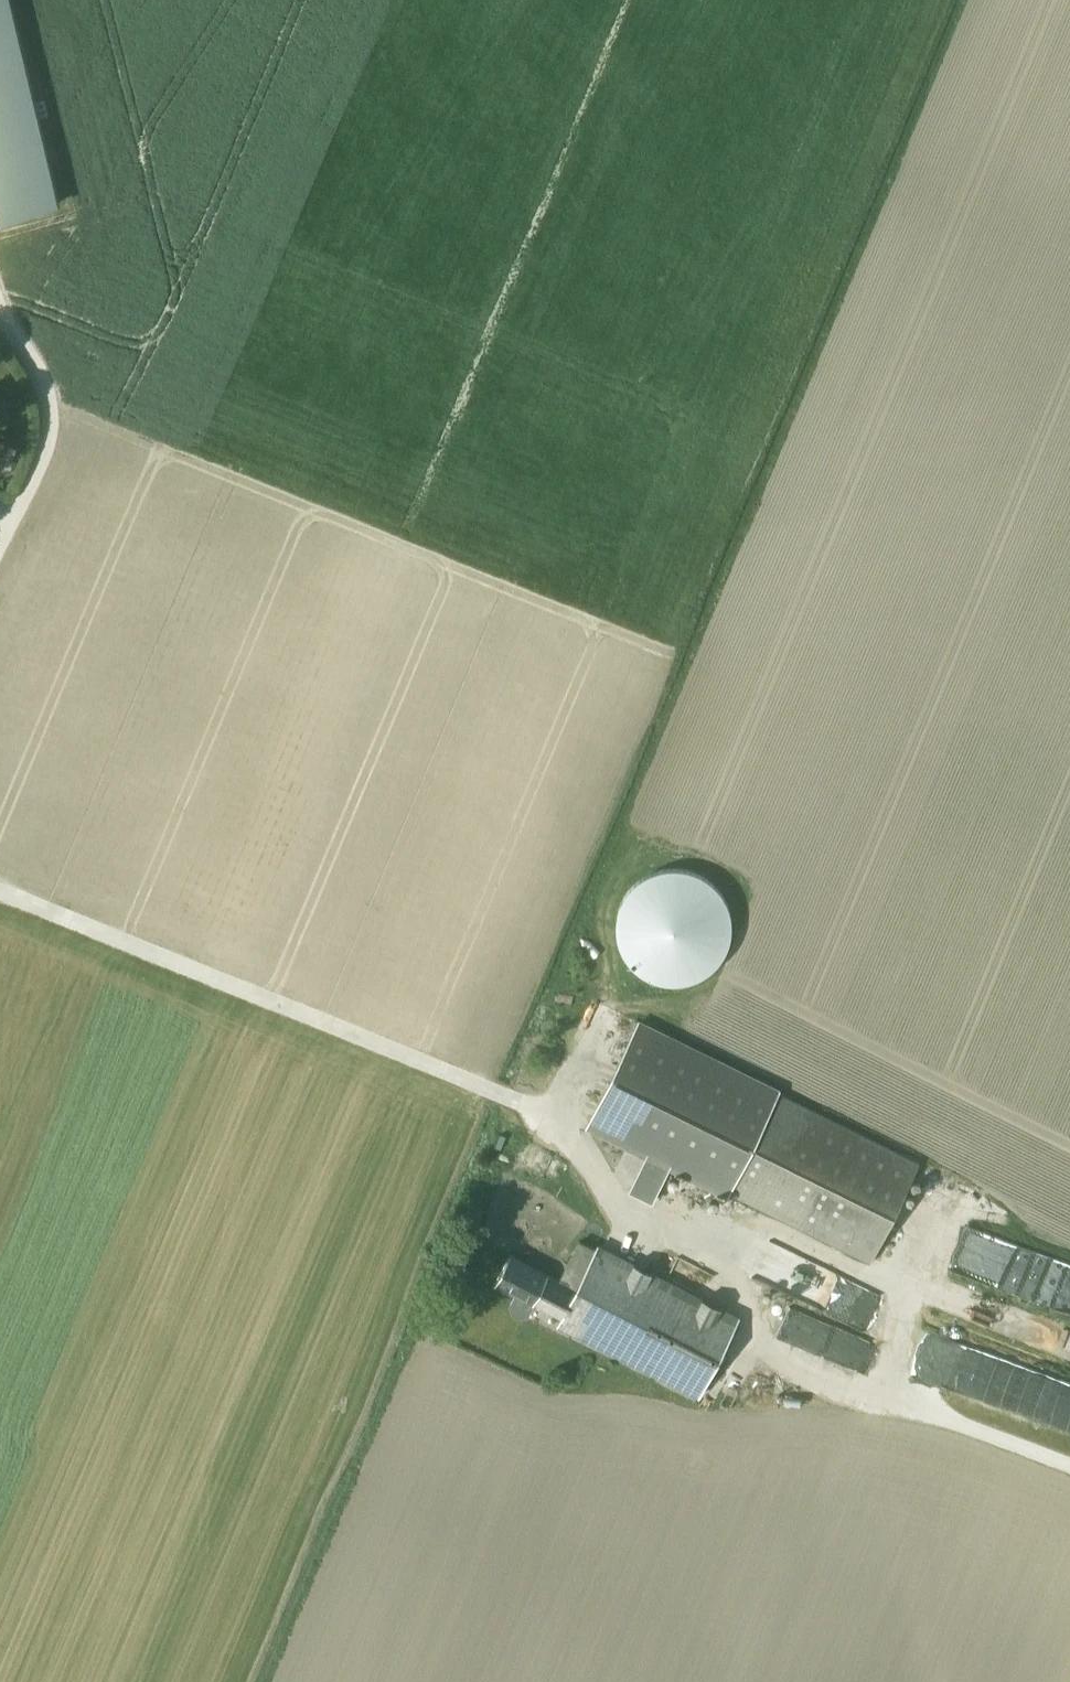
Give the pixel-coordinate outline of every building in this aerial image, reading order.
[(61,203),(12,0),(0,0),(0,217),(61,203)] [(648,976),(664,982),(681,982),(697,978),(712,969),(723,956),(730,940),(732,923),(729,908),(722,894),(712,882),(699,874),(684,869),(669,868),(654,871),(640,879),(628,890),(620,905),(617,921),(618,938),(624,953),(634,967),(648,976)] [(628,1190),(653,1202),(672,1164),(870,1261),(920,1161),(638,1022),(588,1124),(647,1153),(628,1190)] [(769,1238),(752,1273),(829,1310),(846,1274),(769,1238)] [(529,1313),(536,1300),(564,1315),(559,1324),(699,1396),(739,1316),(613,1251),(610,1255),(580,1240),(561,1278),(511,1252),(497,1280),(516,1290),(509,1303),(512,1311),(520,1316),(529,1313)] [(778,1334),(824,1353),(837,1323),(791,1304),(778,1334)] [(1053,1373),(1037,1415),(1069,1428),(1069,1380),(1053,1373)]
